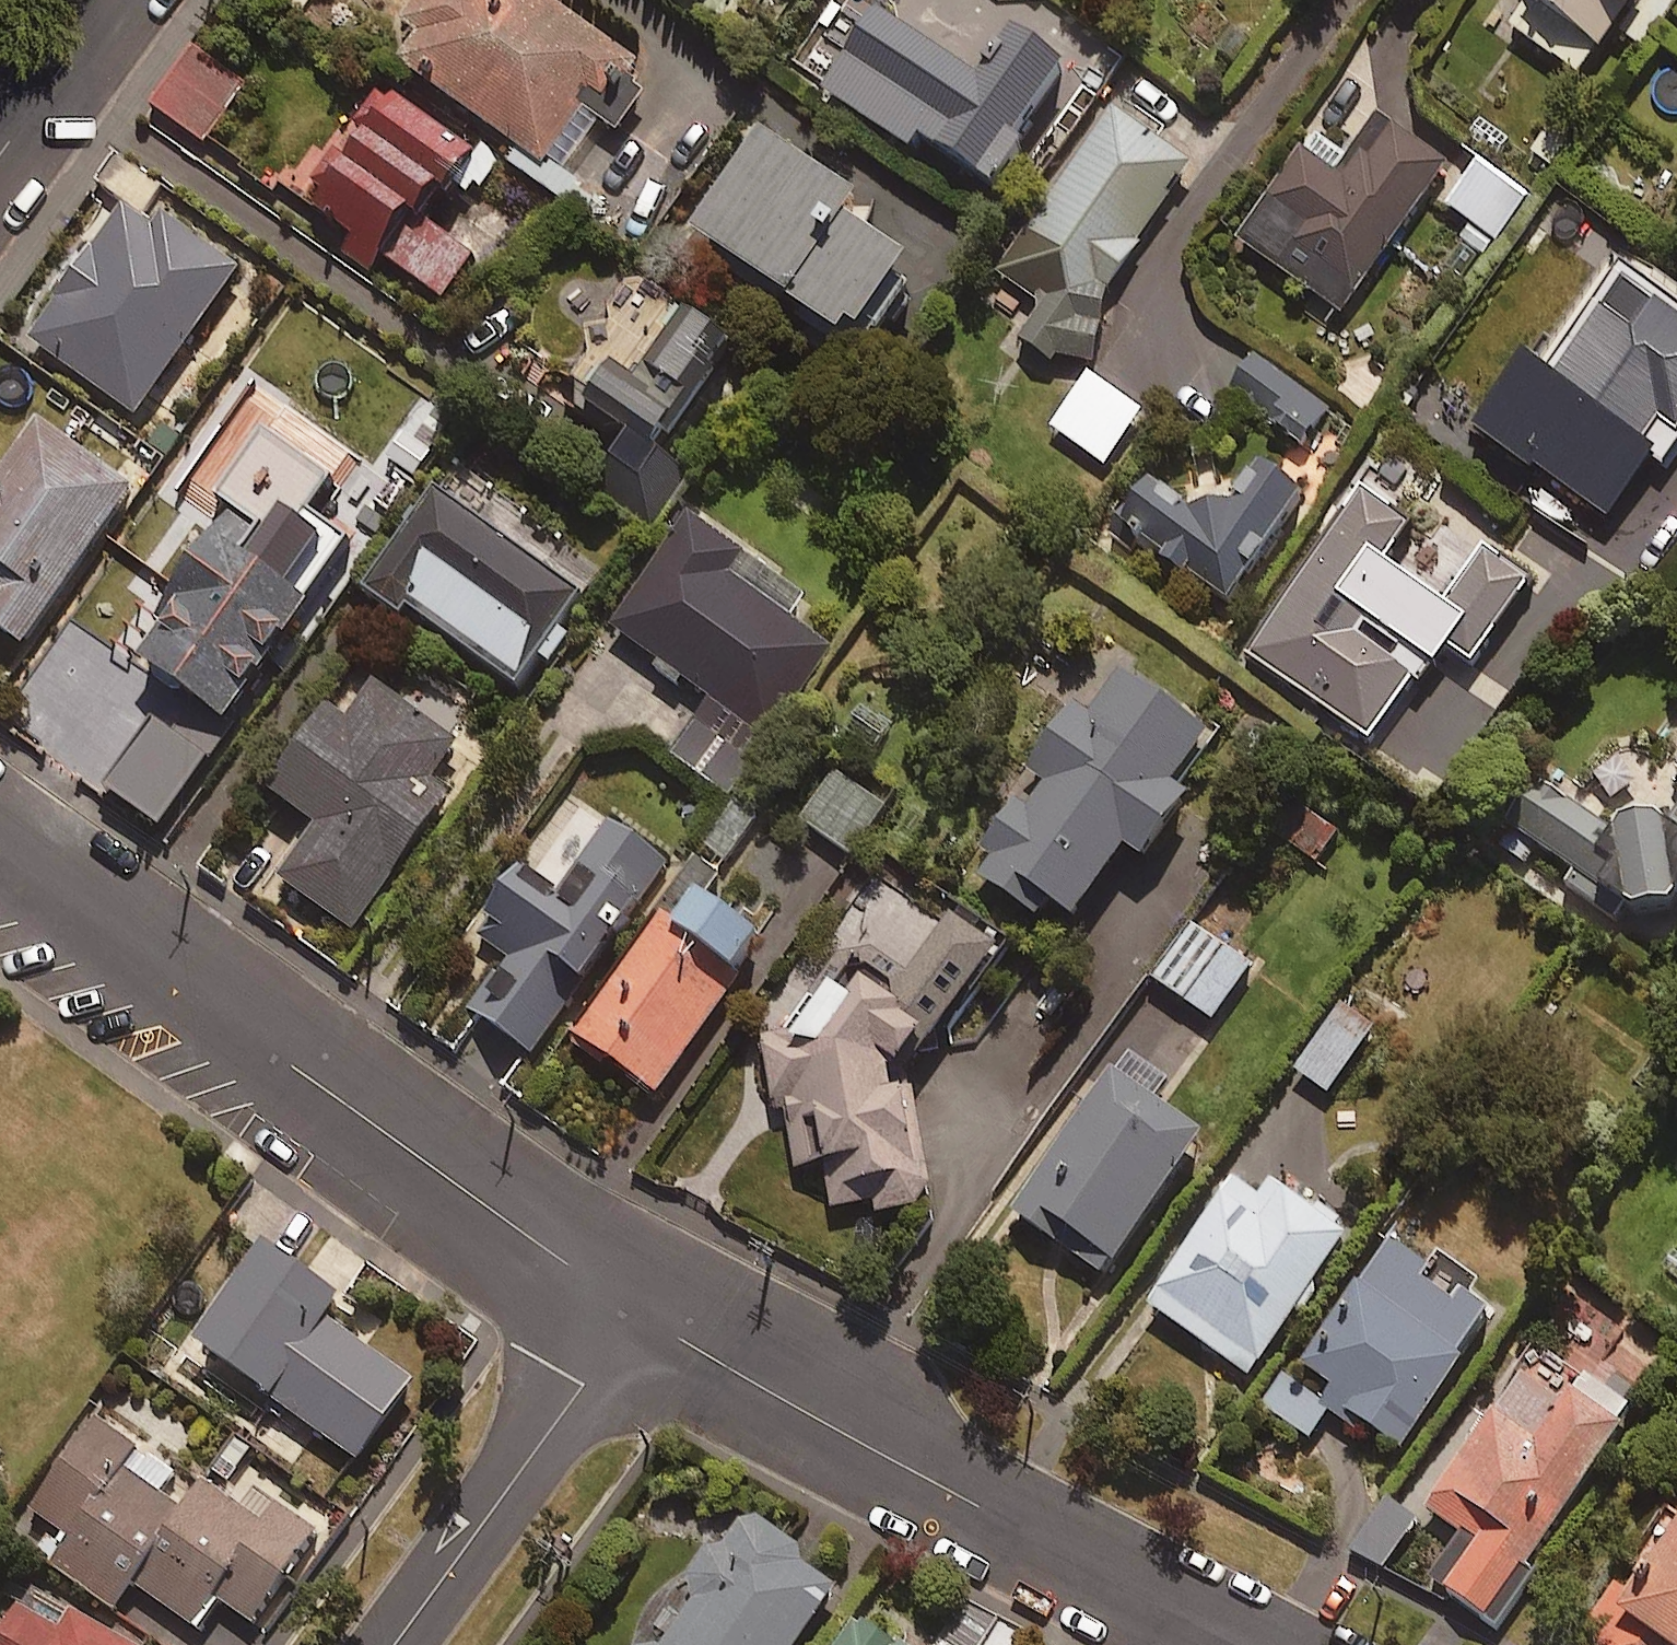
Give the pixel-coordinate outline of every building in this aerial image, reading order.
[(428,46),(408,74),(550,174),(590,118),(623,141),(662,84),(542,0),(435,0),(411,34),(428,46)] [(691,11),(698,0),(675,0),(691,11)] [(858,0),(848,0),(795,74),(917,160),(927,147),(1004,202),(1034,160),(1024,154),(1074,84),(1026,49),(992,96),(858,0)] [(1497,21),(1576,85),(1645,0),(1514,0),(1497,21)] [(246,93),(193,57),(156,111),(208,147),(246,93)] [(482,168),(394,106),(317,216),(357,244),(348,257),(376,277),(387,262),(446,304),(475,262),(435,234),(482,168)] [(1114,304),(1199,174),(1115,119),(1005,286),(1047,314),(1022,352),(1053,373),(1059,363),(1100,372),(1114,304)] [(1452,176),(1383,126),(1354,167),(1320,143),(1244,247),(1346,321),(1452,176)] [(873,221),(763,142),(736,179),(750,189),(706,251),(869,368),(927,286),(861,239),(873,221)] [(157,187),(122,162),(102,189),(137,214),(157,187)] [(1531,201),(1484,170),(1454,215),(1471,226),(1462,239),(1493,259),(1531,201)] [(242,283),(141,210),(39,353),(140,426),(242,283)] [(742,354),(638,295),(572,411),(635,447),(607,497),(661,528),(688,481),(674,473),(742,354)] [(1333,416),(1259,363),(1234,399),(1308,452),(1333,416)] [(1144,416),(1091,378),(1053,431),(1106,469),(1144,416)] [(48,435),(5,496),(0,492),(0,638),(28,657),(139,499),(48,435)] [(1308,503),(1265,473),(1229,525),(1197,526),(1145,490),(1118,529),(1234,609),(1308,503)] [(1538,592),(1488,556),(1451,607),(1390,562),(1414,530),(1371,499),(1253,659),(1379,752),(1423,691),(1430,696),(1458,657),(1479,672),(1538,592)] [(525,696),(546,667),(556,675),(575,648),(565,640),(606,583),(522,523),(504,548),(446,506),(375,606),(409,630),(417,619),(525,696)] [(817,611),(700,526),(619,637),(715,707),(675,762),(733,804),(839,659),(801,632),(817,611)] [(331,597),(243,537),(147,678),(196,712),(174,744),(159,734),(114,801),(169,838),(331,597)] [(1217,744),(1127,677),(1093,722),(1080,713),(1033,777),(1041,783),(973,876),(1045,929),(1056,914),(1082,933),(1136,860),(1156,875),(1202,813),(1179,796),(1217,744)] [(462,755),(363,684),(277,804),(325,838),(287,890),(358,941),(456,806),(436,792),(462,755)] [(894,810),(842,776),(806,830),(858,864),(894,810)] [(1619,836),(1542,782),(1510,828),(1585,882),(1575,896),(1621,928),(1631,913),(1670,941),(1676,932),(1676,830),(1671,838),(1636,813),(1619,836)] [(675,874),(616,829),(559,903),(533,884),(486,946),(510,964),(472,1015),(532,1062),(675,874)] [(725,882),(708,870),(639,966),(643,969),(583,1051),(660,1107),(771,954),(706,908),(725,882)] [(886,896),(858,874),(837,902),(865,924),(886,896)] [(1246,925),(1212,901),(1155,983),(1218,1027),(1257,972),(1228,951),(1246,925)] [(892,1011),(853,985),(833,1015),(817,1005),(791,1044),(781,1037),(768,1045),(781,1115),(790,1114),(803,1180),(830,1175),(838,1218),(881,1209),(884,1225),(941,1214),(921,1108),(907,1098),(1005,954),(955,919),(892,1011)] [(1174,1100),(1136,1072),(1023,1224),(1110,1289),(1212,1153),(1162,1116),(1174,1100)] [(298,1213),(262,1187),(239,1220),(275,1246),(298,1213)] [(1283,1196),(1268,1217),(1237,1194),(1152,1310),(1255,1386),(1356,1249),(1283,1196)] [(1434,1282),(1398,1255),(1295,1391),(1287,1385),(1268,1410),(1313,1444),(1339,1410),(1404,1461),(1502,1333),(1472,1310),(1484,1295),(1446,1266),(1434,1282)] [(348,1316),(274,1263),(206,1359),(366,1472),(421,1394),(335,1334),(348,1316)] [(1575,1426),(1532,1392),(1435,1518),(1483,1555),(1450,1598),(1500,1637),(1546,1577),(1538,1571),(1645,1434),(1598,1397),(1575,1426)] [(238,1518),(108,1427),(41,1523),(76,1548),(58,1575),(119,1618),(138,1591),(203,1637),(223,1608),(260,1634),(323,1543),(254,1495),(238,1518)] [(1580,1644),(1676,1644),(1676,1493),(1580,1644)] [(1420,1530),(1389,1508),(1355,1554),(1386,1577),(1420,1530)] [(754,1525),(724,1564),(710,1554),(661,1621),(669,1627),(656,1644),(807,1644),(846,1593),(754,1525)] [(39,1609),(20,1644),(107,1644),(39,1609)] [(867,1631),(857,1644),(887,1644),(867,1631)]
